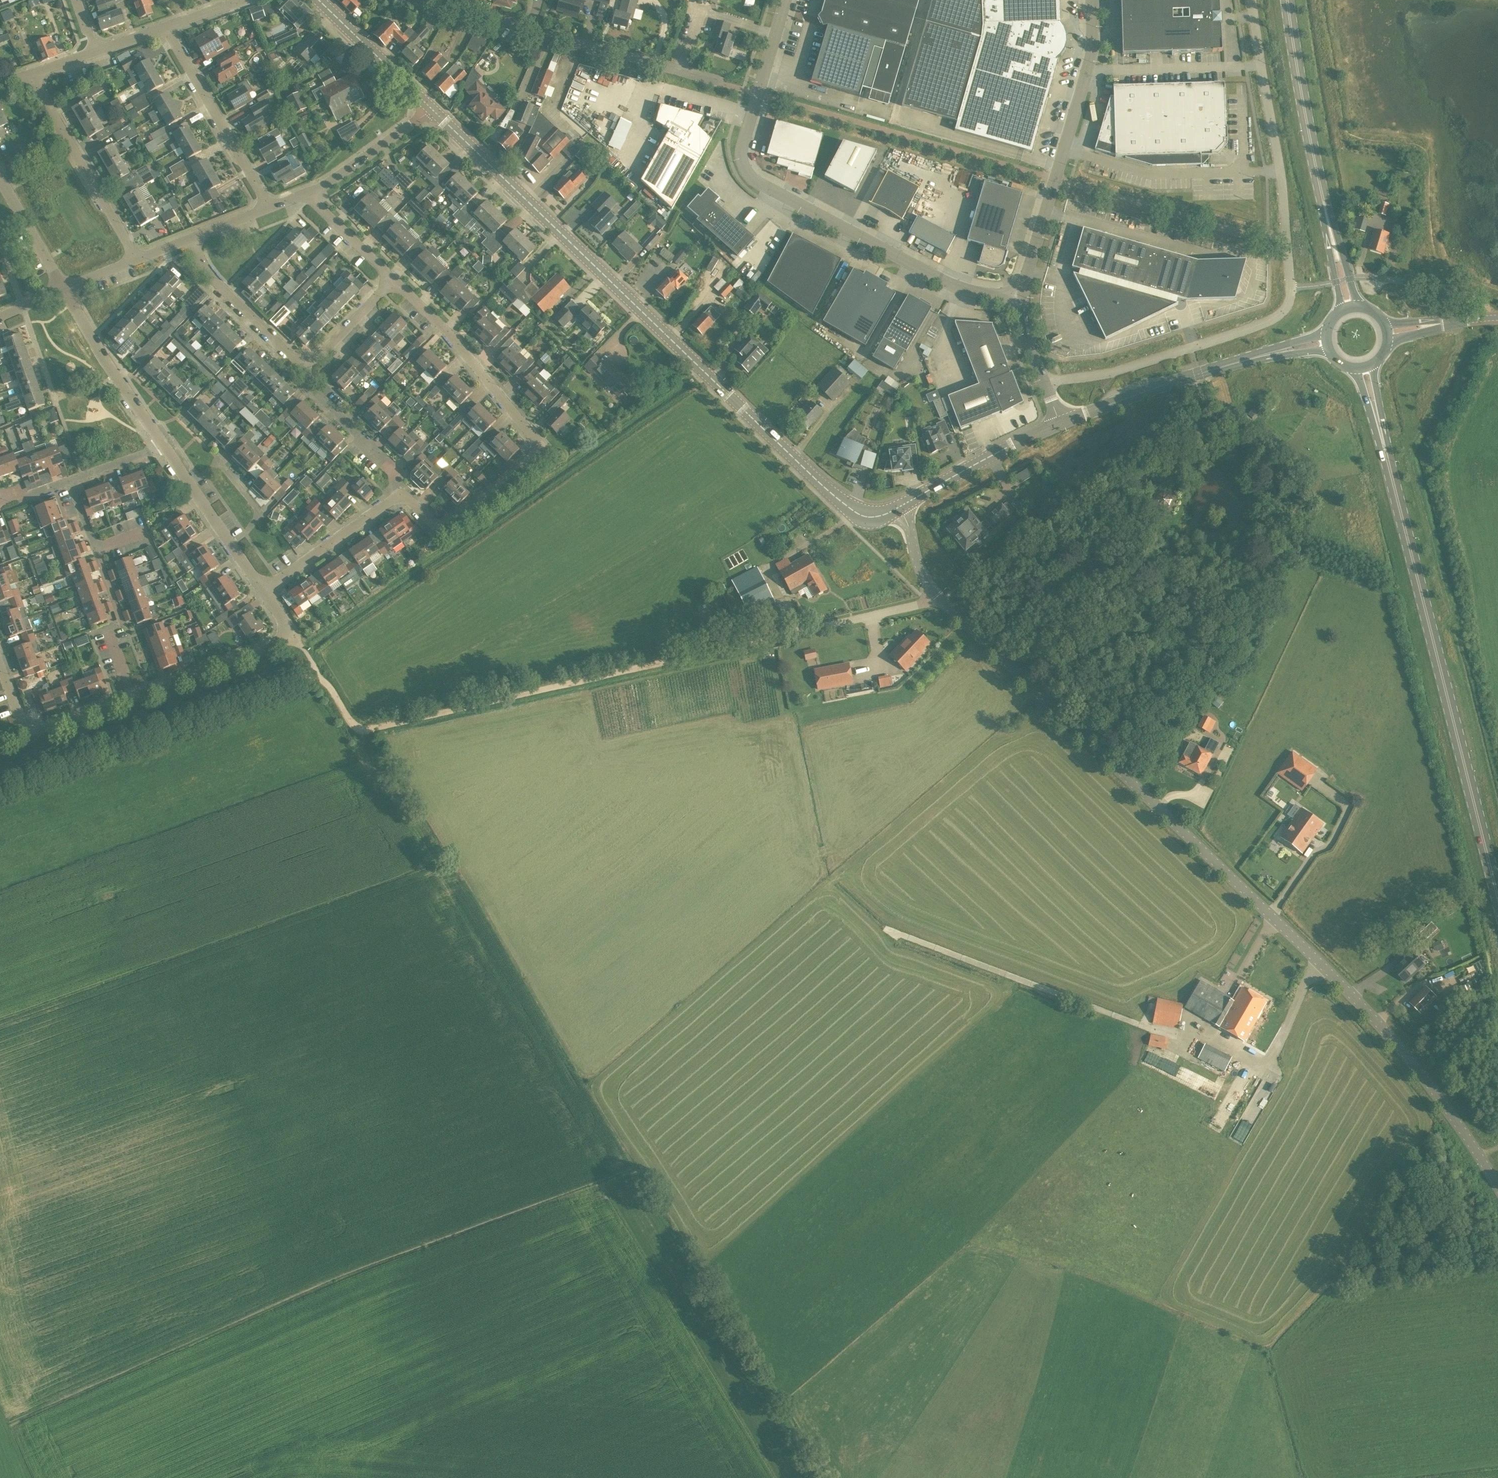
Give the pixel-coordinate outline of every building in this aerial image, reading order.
[(116,7),(114,0),(104,0),(104,2),(105,1),(108,10),(116,7)] [(153,15),(150,7),(154,6),(152,0),(135,0),(137,4),(136,5),(141,19),(153,15)] [(313,17),(297,0),(289,0),(282,7),(279,7),(276,10),(276,13),(279,15),(282,15),(298,32),(313,17)] [(339,1),(342,4),(346,8),(353,15),(358,10),(364,16),(369,4),(368,3),(369,0),(361,0),(359,2),(357,0),(340,0),(339,1)] [(584,0),(562,0),(561,1),(559,1),(556,11),(563,13),(563,14),(578,18),(580,11),(581,11),(584,0)] [(637,0),(621,0),(623,0),(619,13),(616,12),(612,25),(627,29),(630,19),(632,20),(637,0)] [(891,96),(919,0),(825,0),(821,13),(817,17),(822,27),(827,26),(810,82),(858,96),(871,50),(882,53),(871,90),(891,96)] [(902,106),(957,122),(981,38),(982,26),(981,0),(932,0),(902,106)] [(955,131),(1032,153),(1058,60),(1057,60),(1060,57),(1062,54),(1064,51),(1066,47),(1067,43),(1067,38),(1066,34),(1065,30),(1063,27),(1061,23),(1060,24),(1059,0),(981,0),(982,26),(981,38),(957,122),(955,131)] [(1222,51),(1219,0),(1121,0),(1122,54),(1222,51)] [(100,13),(108,10),(105,1),(104,2),(97,4),(100,13)] [(249,10),(253,22),(265,18),(261,5),(249,10)] [(5,23),(14,19),(10,9),(0,13),(5,23)] [(110,15),(114,28),(126,24),(122,11),(110,15)] [(102,32),(114,28),(110,15),(98,20),(102,32)] [(728,58),(734,38),(727,35),(730,26),(716,21),(711,37),(719,39),(714,53),(728,58)] [(400,44),(405,38),(400,33),(398,31),(389,22),(376,37),(386,47),(395,39),(400,44)] [(277,47),(299,38),(295,29),(274,39),(277,47)] [(218,41),(212,32),(195,42),(208,62),(229,49),(223,39),(218,41)] [(416,67),(425,57),(415,49),(423,41),(420,39),(416,35),(407,45),(410,49),(404,55),(416,67)] [(10,42),(7,36),(0,39),(0,44),(1,46),(10,42)] [(331,48),(319,37),(311,46),(306,41),(296,51),(303,57),(305,55),(311,61),(317,55),(320,59),(331,48)] [(41,63),(58,56),(50,38),(33,45),(41,63)] [(471,40),(467,48),(477,53),(481,45),(471,40)] [(258,53),(264,50),(261,44),(255,47),(258,53)] [(229,65),(221,69),(214,73),(221,86),(238,76),(237,74),(244,70),(240,63),(240,62),(234,50),(224,56),(229,65)] [(432,83),(442,72),(449,65),(443,59),(438,54),(431,62),(433,64),(423,74),(432,83)] [(126,73),(139,65),(134,58),(121,65),(126,73)] [(156,74),(149,62),(135,70),(138,76),(128,83),(132,89),(138,85),(156,74)] [(457,87),(464,80),(467,77),(456,67),(436,88),(444,96),(455,85),(457,87)] [(543,99),(554,73),(541,68),(530,94),(543,99)] [(325,87),(312,94),(317,103),(325,98),(337,92),(341,98),(345,95),(344,93),(346,92),(345,91),(357,84),(352,75),(339,83),(337,84),(329,69),(318,74),(325,87)] [(156,74),(138,85),(140,89),(144,87),(149,95),(163,86),(156,74)] [(236,112),(252,102),(248,94),(253,91),(246,80),(238,85),(241,91),(228,99),(236,112)] [(467,91),(466,92),(473,99),(471,101),(475,105),(471,109),(485,123),(492,116),(498,122),(507,113),(501,107),(499,109),(489,99),(492,96),(485,90),(477,82),(467,91)] [(1115,157),(1125,157),(1125,158),(1152,166),(1203,164),(1203,159),(1208,159),(1208,156),(1211,156),(1211,152),(1215,152),(1223,144),(1223,140),(1227,139),(1226,128),(1225,128),(1224,83),(1113,86),(1113,97),(1110,97),(1097,142),(1095,150),(1115,156),(1115,157)] [(92,97),(103,91),(99,84),(88,90),(92,97)] [(337,92),(325,98),(334,115),(337,120),(352,112),(349,107),(364,98),(357,85),(357,84),(345,91),(346,92),(344,93),(345,95),(341,98),(337,92)] [(259,103),(275,94),(271,88),(255,97),(259,103)] [(123,103),(128,100),(124,92),(118,96),(123,103)] [(294,114),(307,108),(299,92),(286,98),(294,114)] [(152,121),(176,108),(169,95),(154,104),(157,109),(152,112),(155,117),(151,119),(152,121)] [(130,112),(148,101),(145,96),(125,108),(127,111),(129,110),(130,112)] [(99,104),(92,108),(88,101),(73,110),(83,126),(90,123),(87,117),(101,109),(99,104)] [(148,101),(130,112),(130,113),(134,112),(135,114),(137,113),(137,115),(151,107),(148,101)] [(260,132),(267,128),(262,120),(272,115),(265,102),(250,110),(254,117),(243,124),(250,136),(260,130),(260,132)] [(531,127),(532,126),(539,108),(522,102),(515,120),(531,127)] [(8,124),(2,111),(3,110),(0,104),(0,128),(8,124)] [(105,107),(101,109),(87,117),(90,123),(83,126),(90,138),(104,130),(98,119),(108,113),(105,107)] [(176,108),(152,121),(154,124),(163,119),(168,128),(183,120),(176,108)] [(704,117),(680,110),(641,181),(672,210),(711,139),(706,135),(708,132),(703,130),(702,131),(698,127),(704,117)] [(510,124),(514,114),(509,111),(506,118),(505,117),(503,122),(510,124)] [(610,145),(622,150),(634,124),(621,118),(610,145)] [(113,134),(125,128),(121,120),(109,127),(113,134)] [(810,179),(823,135),(776,121),(767,155),(778,158),(777,164),(788,167),(787,170),(799,173),(798,175),(810,179)] [(130,140),(138,135),(132,124),(113,134),(118,142),(128,136),(130,140)] [(508,154),(519,142),(516,140),(524,133),(518,128),(512,125),(509,132),(502,139),(504,140),(499,145),(508,154)] [(164,127),(150,135),(154,140),(154,141),(167,133),(164,127)] [(532,127),(528,134),(530,135),(530,136),(542,142),(537,152),(551,165),(542,174),(563,152),(569,157),(577,148),(572,143),(570,141),(572,139),(567,134),(565,136),(557,129),(555,127),(548,134),(532,127)] [(181,149),(195,141),(188,129),(174,137),(177,142),(170,146),(173,151),(180,148),(181,149)] [(346,134),(349,140),(354,134),(352,130),(346,134)] [(275,132),(259,141),(262,146),(257,149),(263,160),(264,159),(267,165),(281,157),(278,151),(279,151),(273,141),(279,138),(275,132)] [(154,140),(145,145),(150,153),(158,148),(157,147),(171,139),(170,137),(167,133),(154,141),(154,140)] [(300,136),(307,148),(310,146),(303,134),(300,136)] [(530,136),(521,154),(542,174),(551,165),(537,152),(542,142),(530,136)] [(296,137),(290,140),(294,147),(300,144),(296,137)] [(195,141),(181,149),(188,161),(202,153),(195,141)] [(854,193),(876,152),(843,142),(824,177),(844,188),(844,190),(851,192),(854,193)] [(112,162),(120,157),(127,153),(124,147),(120,149),(117,144),(99,154),(109,171),(115,167),(112,162)] [(423,173),(440,156),(430,147),(429,148),(427,146),(424,146),(423,147),(421,149),(421,151),(421,152),(423,154),(418,160),(422,164),(417,169),(421,174),(422,173),(423,173)] [(577,148),(569,157),(572,160),(575,156),(587,166),(592,161),(577,148)] [(149,154),(153,161),(154,162),(162,157),(157,149),(149,154)] [(28,150),(16,156),(20,164),(20,165),(32,159),(28,150)] [(281,166),(271,171),(277,182),(283,178),(286,184),(306,173),(303,169),(302,166),(299,168),(291,155),(287,157),(286,156),(278,161),(281,166)] [(431,175),(431,174),(431,173),(437,179),(450,166),(440,156),(423,173),(422,175),(426,180),(431,175)] [(115,167),(109,171),(115,183),(130,174),(124,164),(126,163),(124,160),(122,161),(120,157),(112,162),(115,167)] [(172,174),(164,179),(165,181),(173,176),(188,168),(183,160),(170,168),(173,173),(172,174)] [(157,168),(154,162),(153,161),(135,171),(139,178),(157,168)] [(207,162),(193,170),(199,181),(194,184),(195,185),(200,182),(214,174),(207,162)] [(157,168),(139,178),(144,186),(162,175),(157,168)] [(173,176),(165,181),(167,185),(175,180),(190,171),(188,168),(173,176)] [(393,190),(399,183),(384,169),(378,175),(382,179),(391,188),(393,190)] [(34,170),(23,175),(25,180),(36,174),(34,170)] [(406,190),(413,182),(402,171),(394,179),(406,190)] [(902,221),(919,188),(888,172),(871,204),(883,209),(890,213),(902,221)] [(575,177),(570,173),(559,185),(560,186),(555,191),(564,201),(575,189),(576,190),(586,179),(579,173),(575,177)] [(200,194),(188,201),(194,211),(219,196),(216,189),(221,186),(214,174),(200,182),(195,185),(200,194)] [(451,202),(469,185),(459,175),(447,188),(451,192),(447,196),(451,200),(450,201),(451,202)] [(979,264),(994,269),(995,269),(997,269),(998,269),(999,268),(1001,268),(1002,267),(1003,266),(1004,264),(1004,263),(1007,252),(1005,252),(1023,193),(984,182),(967,241),(984,246),(979,264)] [(439,184),(430,194),(426,197),(431,203),(435,199),(436,200),(444,190),(439,184)] [(475,205),(476,205),(472,201),(478,194),(469,185),(451,202),(455,206),(460,201),(465,206),(463,208),(461,207),(453,216),(459,222),(475,205)] [(429,194),(423,188),(415,197),(421,203),(429,194)] [(719,199),(708,189),(700,198),(698,196),(687,208),(698,218),(696,221),(737,257),(754,238),(715,203),(719,199)] [(141,212),(155,204),(154,203),(155,203),(152,196),(145,200),(139,191),(125,199),(132,211),(138,207),(141,212)] [(365,221),(384,201),(383,200),(381,202),(372,193),(370,195),(366,191),(354,203),(359,208),(355,211),(365,221)] [(601,235),(616,219),(608,211),(616,204),(604,193),(592,206),(599,213),(589,223),(601,235)] [(176,196),(170,199),(175,209),(181,206),(176,196)] [(420,214),(425,210),(416,198),(411,202),(420,214)] [(383,231),(394,219),(388,213),(386,214),(385,214),(391,208),(384,201),(365,221),(374,230),(378,226),(383,231)] [(215,206),(220,214),(226,210),(221,202),(215,206)] [(1386,216),(1390,204),(1382,202),(1378,214),(1386,216)] [(482,229),(497,213),(488,203),(481,210),(476,205),(475,205),(459,222),(465,227),(473,219),(477,222),(474,225),(478,230),(481,228),(482,229)] [(138,207),(132,211),(141,227),(156,219),(151,212),(157,208),(155,204),(141,212),(138,207)] [(178,220),(177,218),(172,209),(160,216),(164,223),(170,220),(172,223),(178,220)] [(1397,223),(1399,214),(1389,210),(1386,220),(1397,223)] [(497,241),(504,234),(500,230),(507,222),(497,213),(482,229),(484,231),(481,234),(486,239),(481,244),(488,251),(497,241)] [(660,230),(666,224),(655,214),(648,222),(654,227),(655,226),(660,230)] [(1365,232),(1369,218),(1355,214),(1352,223),(1354,223),(1353,229),(1365,232)] [(622,226),(627,221),(622,216),(617,221),(622,226)] [(917,216),(908,233),(917,238),(926,221),(917,216)] [(394,248),(407,234),(406,233),(410,228),(402,221),(400,224),(394,219),(383,231),(387,236),(384,239),(394,248)] [(318,233),(311,227),(307,231),(313,238),(318,233)] [(1197,261),(1083,228),(1072,268),(1080,270),(1078,275),(1073,273),(1073,274),(1105,340),(1178,304),(1176,303),(1177,298),(1186,300),(1234,300),(1246,260),(1197,261)] [(1388,245),(1391,234),(1375,229),(1372,240),(1373,241),(1370,249),(1384,254),(1386,245),(1388,245)] [(302,248),(307,243),(309,245),(315,240),(304,230),(299,235),(296,231),(287,240),(299,252),(301,254),(305,250),(302,248)] [(526,240),(517,231),(503,244),(513,253),(526,240)] [(648,252),(661,238),(654,232),(642,246),(648,252)] [(629,262),(641,249),(624,233),(613,244),(623,255),(629,262)] [(411,259),(423,246),(417,240),(415,242),(407,234),(394,248),(403,257),(407,254),(411,259)] [(794,235),(793,234),(767,283),(812,316),(841,260),(840,259),(795,235),(794,235)] [(290,261),(299,252),(287,240),(278,249),(290,261)] [(526,240),(513,253),(523,263),(536,250),(526,240)] [(502,246),(497,241),(488,251),(493,255),(502,246)] [(422,276),(436,262),(430,257),(432,255),(423,246),(411,259),(416,263),(413,267),(422,276)] [(675,257),(664,248),(659,254),(670,264),(672,261),(678,266),(687,254),(681,250),(675,257)] [(281,270),(290,261),(278,249),(269,258),(281,270)] [(316,269),(325,259),(318,252),(309,261),(313,266),(316,269)] [(706,269),(711,272),(719,260),(713,257),(706,269)] [(273,279),(281,270),(269,258),(261,267),(273,279)] [(480,261),(474,267),(480,272),(486,266),(480,261)] [(440,287),(459,267),(458,266),(451,273),(446,268),(444,270),(436,262),(422,276),(432,285),(435,282),(440,287)] [(510,271),(516,277),(517,278),(525,268),(519,262),(510,271)] [(318,271),(322,274),(328,268),(325,265),(318,271)] [(308,278),(316,269),(313,266),(305,274),(302,272),(308,278)] [(264,288),(273,279),(261,267),(252,276),(264,288)] [(451,304),(465,290),(456,282),(458,280),(457,279),(464,272),(459,267),(440,287),(445,291),(442,295),(451,304)] [(665,300),(677,288),(679,290),(689,280),(678,270),(668,280),(666,278),(655,290),(665,300)] [(313,283),(322,274),(318,271),(310,280),(313,283)] [(865,273),(862,277),(853,271),(823,323),(865,347),(895,295),(885,290),(887,286),(865,273)] [(299,287),(308,278),(302,272),(296,278),(296,281),(295,282),(296,283),(296,284),(299,287)] [(339,291),(350,302),(359,293),(352,286),(356,282),(346,272),(341,278),(346,283),(339,291)] [(162,282),(173,294),(181,300),(185,296),(177,289),(182,284),(170,273),(162,282)] [(259,292),(264,288),(252,276),(243,285),(255,296),(249,302),(253,306),(263,296),(259,292)] [(519,299),(525,305),(531,302),(532,301),(545,314),(554,306),(553,305),(569,290),(557,277),(540,293),(531,284),(527,288),(517,278),(516,277),(506,288),(519,299)] [(275,296),(283,288),(274,278),(266,286),(275,296)] [(722,279),(714,287),(718,291),(727,283),(722,279)] [(304,292),(313,283),(310,280),(301,289),(304,292)] [(169,298),(173,294),(162,282),(153,291),(165,303),(165,302),(169,307),(173,303),(169,298)] [(727,283),(718,292),(725,298),(733,289),(732,288),(727,283)] [(290,296),(299,287),(296,284),(287,293),(290,296)] [(745,302),(752,293),(743,285),(735,294),(745,302)] [(500,291),(505,296),(509,291),(504,286),(500,291)] [(296,301),(304,292),(301,289),(292,298),(296,301)] [(465,290),(451,304),(461,313),(464,310),(469,315),(481,302),(474,296),(473,298),(465,290)] [(156,312),(165,303),(153,291),(144,301),(156,312)] [(342,311),(350,302),(339,291),(330,300),(342,311)] [(766,311),(772,302),(757,291),(743,308),(754,316),(761,308),(766,311)] [(281,305),(290,296),(287,293),(278,302),(281,305)] [(931,308),(908,295),(883,339),(884,339),(872,358),(894,371),(905,352),(906,352),(931,308)] [(189,308),(193,312),(202,303),(194,296),(186,306),(189,308)] [(287,310),(296,301),(292,298),(284,307),(287,310)] [(526,317),(531,312),(518,299),(514,304),(526,317)] [(333,320),(342,311),(330,300),(321,309),(333,320)] [(152,316),(156,312),(144,301),(136,310),(148,321),(148,320),(151,324),(155,319),(152,316)] [(273,313),(281,305),(278,302),(270,310),(273,313)] [(321,309),(316,304),(312,308),(317,313),(313,318),(324,329),(333,320),(321,309)] [(279,319),(287,310),(284,307),(275,316),(279,319)] [(720,316),(711,307),(703,314),(692,326),(702,335),(713,323),(720,316)] [(193,312),(189,308),(180,317),(184,321),(193,312)] [(204,329),(215,317),(206,308),(195,320),(204,329)] [(563,328),(574,318),(563,308),(553,318),(563,328)] [(595,340),(607,327),(595,316),(596,315),(589,308),(576,321),(595,340)] [(480,340),(496,323),(495,322),(497,320),(486,309),(472,323),(476,327),(472,332),(480,340)] [(139,330),(148,321),(136,310),(127,319),(139,330)] [(388,322),(400,335),(408,327),(396,314),(388,322)] [(169,324),(172,326),(175,330),(184,321),(180,317),(176,322),(173,319),(169,324)] [(213,337),(224,326),(215,317),(204,329),(213,337)] [(316,338),(324,329),(313,318),(305,326),(304,326),(316,338)] [(130,339),(139,330),(127,319),(119,328),(130,339)] [(304,326),(305,326),(299,320),(295,324),(301,330),(295,335),(307,347),(316,338),(304,326)] [(393,342),(400,335),(388,322),(380,330),(388,338),(384,342),(393,351),(397,346),(393,342)] [(1009,373),(1006,363),(992,326),(992,324),(955,322),(955,324),(978,385),(948,397),(960,429),(992,416),(991,416),(1001,412),(1002,414),(1003,413),(1002,412),(1021,402),(1010,374),(1012,373),(1011,372),(1009,373)] [(496,323),(480,340),(488,347),(497,338),(501,342),(510,333),(506,328),(504,331),(496,323)] [(167,339),(175,330),(172,326),(163,335),(167,339)] [(222,346),(233,335),(224,326),(213,337),(222,346)] [(186,347),(195,338),(194,338),(189,343),(180,335),(185,331),(181,327),(173,335),(186,347)] [(126,343),(130,339),(119,328),(110,337),(116,343),(112,347),(122,356),(131,348),(126,343)] [(744,351),(740,356),(736,361),(748,372),(763,355),(755,347),(759,342),(749,333),(738,345),(744,351)] [(25,347),(21,335),(5,340),(7,346),(0,348),(1,349),(0,349),(0,355),(3,354),(2,354),(8,352),(9,352),(25,347)] [(158,348),(167,339),(163,335),(154,344),(158,348)] [(233,335),(222,346),(231,355),(242,343),(233,335)] [(416,349),(425,339),(421,335),(412,345),(416,349)] [(195,356),(199,352),(198,351),(205,343),(200,338),(198,341),(195,338),(186,347),(195,356)] [(393,351),(384,342),(380,347),(372,339),(364,347),(377,359),(380,362),(387,354),(388,356),(393,351)] [(504,370),(520,354),(519,353),(516,356),(510,349),(515,344),(510,339),(502,349),(506,353),(496,363),(504,370)] [(181,353),(184,349),(174,340),(171,343),(181,353)] [(149,357),(158,348),(154,344),(149,349),(145,345),(142,349),(141,349),(149,357)] [(13,364),(29,359),(25,347),(9,352),(13,364)] [(369,367),(377,359),(364,347),(356,355),(364,363),(360,367),(369,376),(373,371),(369,367)] [(141,366),(149,357),(141,349),(132,358),(141,366)] [(190,361),(193,358),(184,349),(181,353),(190,361)] [(245,357),(242,354),(232,364),(244,376),(248,371),(260,360),(251,351),(245,357)] [(426,373),(439,360),(430,351),(423,358),(418,352),(411,360),(415,364),(416,363),(426,373)] [(204,364),(208,361),(199,352),(195,356),(204,364)] [(564,361),(569,357),(564,352),(559,356),(564,361)] [(520,354),(504,370),(513,378),(522,368),(526,372),(535,363),(531,359),(528,361),(520,354)] [(199,370),(202,366),(193,358),(190,361),(199,370)] [(400,358),(388,369),(393,373),(404,363),(400,358)] [(603,365),(602,364),(600,362),(595,358),(585,368),(592,375),(594,372),(618,396),(629,385),(612,369),(614,367),(607,361),(603,365)] [(17,376),(33,371),(29,359),(13,364),(17,376)] [(154,380),(165,368),(169,363),(165,359),(161,364),(156,360),(145,371),(154,380)] [(541,368),(545,364),(540,359),(536,363),(541,368)] [(855,359),(848,369),(863,380),(870,369),(855,359)] [(257,380),(269,368),(260,360),(248,371),(257,380)] [(429,396),(447,378),(443,374),(447,369),(439,360),(426,373),(434,380),(432,381),(437,385),(428,395),(429,396)] [(208,361),(204,364),(216,375),(219,372),(215,367),(208,361)] [(369,376),(360,367),(356,371),(348,364),(340,372),(353,384),(360,376),(364,380),(369,376)] [(202,366),(199,370),(207,378),(210,374),(202,366)] [(163,389),(174,377),(173,376),(178,371),(174,368),(169,373),(165,368),(154,380),(163,389)] [(266,389),(278,377),(269,368),(257,380),(266,389)] [(833,402),(850,383),(834,368),(816,387),(833,402)] [(529,401),(547,382),(535,370),(526,379),(531,383),(521,393),(529,401)] [(21,388),(37,382),(33,371),(17,376),(11,378),(3,381),(4,384),(18,379),(21,388)] [(9,372),(1,375),(1,374),(0,374),(0,381),(2,380),(3,381),(11,378),(9,372)] [(345,392),(353,384),(340,372),(332,380),(345,392)] [(230,390),(234,386),(220,374),(217,377),(230,390)] [(183,386),(188,382),(184,378),(179,382),(174,377),(163,389),(172,398),(183,386)] [(275,397),(287,386),(278,377),(266,389),(275,397)] [(450,401),(465,386),(456,377),(451,382),(447,378),(429,396),(432,399),(442,388),(444,390),(451,397),(448,399),(450,401)] [(391,390),(396,384),(391,380),(386,385),(391,390)] [(895,398),(897,391),(882,381),(878,386),(895,398)] [(6,406),(41,394),(37,382),(21,388),(25,398),(19,400),(17,396),(9,399),(11,403),(5,405),(6,406)] [(225,395),(229,392),(218,382),(215,385),(225,395)] [(547,382),(529,401),(537,409),(547,399),(551,403),(560,394),(547,382)] [(183,386),(172,398),(181,406),(192,395),(194,396),(199,391),(192,385),(187,390),(183,386)] [(369,398),(377,389),(372,385),(364,393),(369,398)] [(239,398),(243,395),(234,386),(230,390),(239,398)] [(287,386),(275,397),(284,406),(296,394),(287,386)] [(465,386),(450,401),(459,409),(473,395),(465,386)] [(234,404),(238,401),(229,392),(225,395),(234,404)] [(41,394),(6,406),(7,412),(27,405),(29,412),(45,406),(41,394)] [(359,409),(369,399),(364,394),(355,404),(359,409)] [(557,434),(570,420),(560,410),(571,399),(566,394),(562,398),(551,410),(556,415),(547,424),(557,434)] [(248,407),(252,404),(243,395),(239,398),(248,407)] [(420,405),(424,401),(418,396),(415,399),(418,402),(418,403),(420,405)] [(941,401),(939,396),(932,399),(940,419),(947,416),(946,414),(947,414),(941,401)] [(370,429),(389,410),(381,403),(377,398),(368,407),(372,411),(364,419),(365,420),(364,421),(364,424),(370,429)] [(406,403),(411,407),(415,402),(410,398),(406,403)] [(243,413),(247,409),(238,401),(234,404),(243,413)] [(434,418),(437,414),(436,413),(433,407),(427,404),(424,401),(420,405),(423,408),(434,418)] [(807,430),(823,413),(810,401),(795,418),(807,430)] [(210,411),(209,410),(200,403),(189,414),(198,423),(210,411)] [(257,416),(261,412),(252,404),(248,407),(257,416)] [(299,425),(312,412),(304,404),(296,412),(292,408),(283,417),(287,421),(294,427),(298,423),(299,425)] [(207,432),(219,420),(217,419),(222,414),(213,405),(209,410),(210,411),(198,423),(207,432)] [(476,427),(488,415),(479,406),(467,418),(476,427)] [(441,408),(437,412),(449,424),(454,420),(441,408)] [(50,421),(57,418),(54,409),(47,411),(46,411),(50,421)] [(247,409),(243,413),(251,420),(254,417),(247,409)] [(392,431),(401,422),(397,417),(389,410),(370,429),(375,435),(378,435),(379,434),(380,435),(388,427),(392,431)] [(261,412),(257,416),(265,423),(268,420),(261,412)] [(307,441),(316,432),(312,428),(319,420),(312,412),(299,425),(306,432),(302,436),(307,441)] [(446,431),(450,427),(437,414),(434,418),(445,429),(446,431)] [(476,427),(484,435),(485,436),(497,423),(488,415),(476,427)] [(25,421),(27,426),(27,425),(29,429),(33,427),(32,424),(33,423),(30,418),(25,421)] [(216,441),(228,429),(226,427),(231,422),(227,418),(222,424),(219,420),(207,432),(216,441)] [(269,437),(272,434),(258,420),(255,424),(268,436),(269,437)] [(947,446),(943,436),(949,434),(944,421),(937,424),(939,429),(923,436),(924,438),(922,439),(924,445),(927,444),(931,454),(941,450),(941,449),(947,446)] [(394,453),(413,433),(412,432),(407,436),(402,430),(406,426),(401,422),(392,431),(396,435),(389,443),(389,444),(388,445),(388,448),(394,453)] [(322,450),(336,436),(328,428),(321,436),(316,432),(307,441),(312,445),(316,441),(322,447),(320,448),(322,450)] [(246,437),(245,435),(238,429),(233,434),(228,429),(216,441),(226,449),(229,445),(234,449),(236,446),(246,437)] [(241,467),(259,448),(250,440),(255,436),(249,430),(245,435),(246,437),(236,446),(241,451),(233,459),(241,467)] [(840,446),(835,453),(839,454),(838,457),(854,464),(852,468),(852,469),(853,467),(856,468),(859,469),(861,469),(862,466),(871,469),(875,455),(866,452),(865,455),(859,453),(863,445),(862,445),(861,447),(855,444),(860,433),(853,430),(852,431),(850,432),(849,434),(848,435),(846,436),(846,437),(844,439),(844,441),(847,442),(844,448),(842,447),(840,446)] [(413,433),(394,453),(400,459),(403,459),(404,458),(404,459),(413,450),(417,455),(426,446),(413,433)] [(267,439),(272,443),(276,438),(272,434),(267,439)] [(440,443),(444,439),(440,435),(435,439),(440,443)] [(489,440),(485,436),(484,435),(463,457),(467,462),(489,440)] [(499,455),(511,443),(502,435),(493,444),(489,440),(467,462),(472,466),(490,447),(494,450),(490,454),(494,458),(498,454),(499,455)] [(336,436),(322,450),(329,457),(327,460),(332,464),(340,455),(336,451),(344,444),(336,436)] [(34,440),(23,444),(24,449),(36,445),(34,440)] [(511,443),(499,455),(508,464),(503,468),(500,472),(504,476),(516,464),(512,460),(520,452),(511,443)] [(47,451),(48,451),(45,444),(35,448),(43,472),(48,470),(51,479),(56,477),(47,451)] [(58,447),(62,460),(70,457),(66,444),(58,447)] [(918,465),(915,445),(914,445),(914,446),(909,447),(909,446),(908,446),(908,447),(900,448),(900,447),(900,452),(892,453),(892,452),(893,461),(889,462),(885,471),(893,470),(893,471),(903,470),(903,472),(912,470),(911,466),(917,465),(917,466),(918,465)] [(1,450),(0,447),(0,478),(10,475),(1,450)] [(63,464),(62,460),(58,447),(48,451),(47,451),(56,477),(61,475),(58,466),(63,464)] [(17,462),(14,455),(9,457),(5,448),(1,450),(10,475),(20,471),(16,462),(17,462)] [(37,474),(43,472),(35,448),(24,452),(36,484),(40,483),(37,474)] [(261,471),(270,462),(263,456),(265,454),(259,448),(241,467),(249,474),(257,467),(261,471)] [(31,486),(36,484),(24,452),(14,455),(17,462),(16,462),(20,471),(22,479),(28,477),(31,486)] [(416,486),(431,471),(429,470),(439,460),(432,453),(426,458),(423,455),(414,464),(418,468),(411,476),(412,477),(410,478),(410,481),(416,486)] [(260,496),(278,478),(277,477),(278,475),(272,469),(274,467),(270,462),(261,471),(265,475),(254,486),(254,487),(253,488),(253,490),(260,496)] [(437,465),(431,471),(416,486),(422,492),(425,492),(426,491),(427,492),(441,477),(446,481),(454,472),(450,467),(444,473),(437,465)] [(1026,470),(1017,475),(1021,481),(1030,476),(1026,470)] [(131,475),(138,493),(142,491),(144,494),(146,496),(157,493),(153,481),(147,483),(144,473),(139,474),(138,472),(131,475)] [(327,472),(317,482),(322,488),(332,478),(327,472)] [(450,501),(467,484),(454,472),(446,481),(450,485),(442,493),(450,501)] [(485,488),(490,483),(478,473),(474,477),(485,488)] [(139,499),(138,493),(131,475),(123,477),(124,479),(120,481),(124,492),(118,494),(122,505),(139,499)] [(278,478),(260,496),(266,503),(268,503),(269,502),(281,491),(285,495),(294,486),(289,482),(286,485),(278,478)] [(339,486),(347,494),(351,490),(364,502),(372,494),(359,482),(357,484),(352,478),(346,484),(343,481),(339,486)] [(122,505),(118,494),(113,496),(109,485),(105,487),(104,484),(96,487),(105,511),(103,505),(108,504),(109,507),(112,508),(116,507),(122,505)] [(467,484),(450,501),(458,509),(470,496),(468,494),(472,489),(467,484)] [(343,499),(347,494),(339,486),(335,489),(327,498),(344,514),(351,507),(343,499)] [(94,515),(105,511),(96,487),(89,490),(89,492),(85,493),(89,504),(83,506),(87,517),(94,515)] [(301,493),(296,488),(290,494),(295,498),(301,493)] [(50,526),(64,521),(55,498),(46,502),(47,504),(36,509),(43,529),(50,527),(50,526)] [(336,522),(344,514),(327,498),(319,505),(315,501),(311,506),(320,515),(324,511),(336,522)] [(969,511),(947,530),(966,552),(987,533),(985,531),(991,526),(994,530),(1012,515),(1010,514),(1013,511),(1007,503),(1004,506),(1002,504),(985,519),(986,520),(980,525),(969,511)] [(315,519),(320,515),(311,506),(306,511),(299,518),(315,535),(323,527),(315,519)] [(126,513),(128,519),(143,514),(141,508),(126,513)] [(277,521),(280,513),(273,511),(271,519),(277,521)] [(172,540),(191,527),(189,524),(192,521),(188,515),(175,523),(172,518),(162,525),(165,531),(162,533),(168,541),(171,539),(172,540)] [(418,534),(416,532),(412,527),(411,524),(405,528),(399,519),(398,520),(397,518),(394,517),(387,522),(399,540),(400,539),(404,544),(418,534)] [(308,543),(315,535),(299,518),(291,526),(286,531),(295,539),(300,535),(308,543)] [(12,535),(22,532),(17,519),(7,522),(12,535)] [(54,537),(78,528),(77,523),(68,526),(66,520),(64,521),(50,526),(50,527),(54,537)] [(380,546),(387,555),(402,545),(399,540),(387,522),(379,527),(379,530),(380,532),(379,533),(385,542),(380,546)] [(177,560),(193,549),(189,544),(202,535),(197,528),(194,531),(191,527),(172,540),(179,550),(173,554),(177,560)] [(57,547),(73,541),(71,536),(80,533),(78,528),(54,537),(57,546),(57,547)] [(387,555),(380,546),(375,549),(369,540),(368,541),(366,539),(364,539),(357,544),(372,566),(374,565),(370,560),(379,554),(382,559),(387,555)] [(61,556),(86,547),(84,543),(75,546),(73,541),(57,547),(57,546),(51,548),(55,558),(61,556)] [(361,574),(372,566),(357,544),(352,547),(350,551),(351,552),(349,554),(355,563),(350,567),(359,579),(363,576),(361,574)] [(151,545),(144,549),(151,560),(157,556),(158,556),(151,545)] [(81,561),(79,556),(88,553),(86,547),(61,556),(65,567),(68,566),(81,561)] [(193,549),(177,560),(181,565),(186,562),(192,571),(197,567),(212,558),(214,556),(211,551),(208,552),(205,547),(196,553),(193,549)] [(11,560),(18,558),(16,552),(9,554),(11,560)] [(34,564),(41,562),(39,555),(32,558),(34,564)] [(808,556),(781,571),(791,590),(790,591),(792,595),(802,589),(808,599),(814,595),(815,596),(827,589),(808,556)] [(152,561),(155,571),(164,568),(159,558),(152,561)] [(203,586),(213,579),(210,574),(219,568),(212,558),(197,567),(204,577),(199,580),(203,586)] [(110,578),(135,569),(132,559),(115,565),(117,570),(108,573),(110,578)] [(359,579),(350,567),(345,570),(339,561),(338,561),(337,560),(334,559),(327,564),(339,582),(340,581),(343,586),(356,577),(358,580),(359,579)] [(63,568),(67,578),(72,576),(97,567),(95,562),(86,565),(84,560),(81,561),(68,566),(65,567),(63,568)] [(44,562),(35,565),(39,575),(48,572),(44,562)] [(329,589),(339,582),(327,564),(320,569),(319,572),(320,574),(319,575),(325,584),(320,587),(327,597),(333,593),(329,589)] [(75,586),(92,580),(90,575),(99,571),(97,567),(72,576),(75,586)] [(736,589),(723,596),(732,614),(745,608),(749,616),(776,602),(757,567),(731,580),(736,589)] [(9,587),(15,584),(9,568),(0,571),(0,590),(9,587)] [(122,585),(139,579),(135,569),(110,578),(112,583),(120,579),(122,585)] [(115,593),(117,598),(143,589),(148,587),(145,577),(139,579),(122,585),(124,590),(115,593)] [(175,584),(172,577),(166,580),(167,583),(168,585),(168,587),(175,584)] [(213,601),(235,586),(230,580),(228,581),(226,578),(217,584),(213,579),(203,586),(206,591),(213,601)] [(183,579),(178,582),(183,592),(188,589),(183,579)] [(95,590),(105,587),(103,582),(94,586),(92,580),(75,586),(79,596),(95,590)] [(327,597),(320,587),(315,591),(309,581),(308,582),(307,581),(305,580),(297,585),(309,603),(318,596),(322,601),(327,597)] [(299,609),(309,603),(297,585),(290,590),(289,593),(290,594),(289,595),(295,605),(290,608),(297,618),(303,614),(299,609)] [(235,586),(213,601),(220,611),(224,616),(234,609),(230,604),(240,598),(237,594),(239,593),(235,586)] [(21,602),(17,589),(11,591),(9,587),(0,590),(0,603),(8,600),(10,606),(21,602)] [(83,607),(99,601),(97,596),(106,592),(105,587),(95,590),(79,596),(83,607)] [(130,606),(146,600),(143,589),(117,598),(119,603),(128,600),(130,606)] [(176,607),(183,605),(181,596),(173,599),(176,607)] [(1178,598),(1168,610),(1179,620),(1189,607),(1178,598)] [(125,619),(150,610),(146,600),(130,606),(132,611),(123,614),(125,619)] [(86,617),(112,607),(110,603),(101,606),(99,601),(83,607),(86,617)] [(3,628),(28,619),(21,602),(10,606),(12,611),(1,615),(3,620),(1,620),(3,628)] [(1209,613),(1201,605),(1193,615),(1201,622),(1209,613)] [(112,607),(86,617),(90,627),(107,621),(105,616),(114,613),(112,607)] [(137,626),(159,618),(156,608),(150,610),(125,619),(126,624),(135,620),(137,626)] [(187,620),(193,618),(189,610),(184,612),(187,620)] [(245,618),(241,611),(228,620),(234,629),(239,626),(249,640),(264,629),(260,623),(257,625),(250,615),(245,618)] [(22,640),(34,636),(28,619),(3,628),(6,635),(8,635),(10,638),(20,635),(22,640)] [(150,641),(176,632),(174,627),(165,630),(163,625),(147,630),(150,641)] [(195,639),(203,636),(199,627),(192,629),(195,639)] [(931,644),(917,630),(910,638),(908,636),(890,655),(908,672),(925,653),(923,652),(931,644)] [(154,651),(179,642),(177,637),(176,632),(150,641),(154,651)] [(18,661),(34,655),(34,654),(40,652),(34,636),(22,640),(24,646),(14,650),(18,661)] [(158,661),(183,652),(181,648),(179,642),(154,651),(158,661)] [(805,661),(817,658),(815,648),(803,651),(805,661)] [(183,652),(158,661),(161,671),(177,666),(179,671),(185,670),(183,663),(181,658),(185,657),(183,652)] [(34,655),(18,661),(22,673),(33,669),(35,675),(51,669),(49,662),(45,664),(43,657),(36,660),(34,655)] [(819,690),(853,683),(849,664),(815,670),(819,690)] [(85,680),(91,697),(103,692),(99,682),(104,680),(100,669),(94,671),(96,676),(86,680),(85,680)] [(880,688),(892,686),(890,675),(878,677),(880,688)] [(85,680),(86,680),(84,676),(73,680),(72,679),(66,681),(70,692),(76,690),(80,701),(91,697),(85,680)] [(64,694),(70,692),(66,681),(60,683),(62,689),(52,693),(51,693),(57,709),(68,705),(64,694)] [(51,693),(52,693),(48,683),(46,684),(43,687),(42,688),(43,689),(31,694),(35,705),(41,703),(45,713),(57,709),(51,693)] [(1195,725),(1202,728),(1207,720),(1200,716),(1195,725)] [(1183,755),(1179,762),(1185,766),(1202,775),(1213,754),(1219,743),(1209,738),(1203,749),(1190,742),(1183,755)] [(1302,791),(1317,769),(1291,751),(1276,773),(1302,791)] [(1293,819),(1280,838),(1302,853),(1311,841),(1323,824),(1301,808),(1293,819)] [(1423,931),(1429,937),(1438,929),(1432,922),(1423,931)] [(1441,940),(1432,944),(1435,950),(1438,949),(1438,951),(1444,948),(1441,940)] [(1424,965),(1413,952),(1394,969),(1406,982),(1424,965)] [(1233,1002),(1225,997),(1226,994),(1200,979),(1184,1008),(1210,1022),(1244,1043),(1266,1054),(1280,1029),(1259,1017),(1267,1003),(1241,988),(1233,1002)] [(1469,999),(1469,998),(1478,994),(1471,982),(1462,986),(1463,987),(1448,994),(1454,1006),(1469,999)] [(1421,1014),(1437,997),(1426,986),(1410,1003),(1421,1014)] [(1178,1029),(1183,1004),(1157,998),(1152,1024),(1178,1029)] [(1166,1049),(1169,1038),(1150,1034),(1148,1045),(1166,1049)] [(1224,1072),(1232,1057),(1205,1043),(1197,1058),(1224,1072)]
